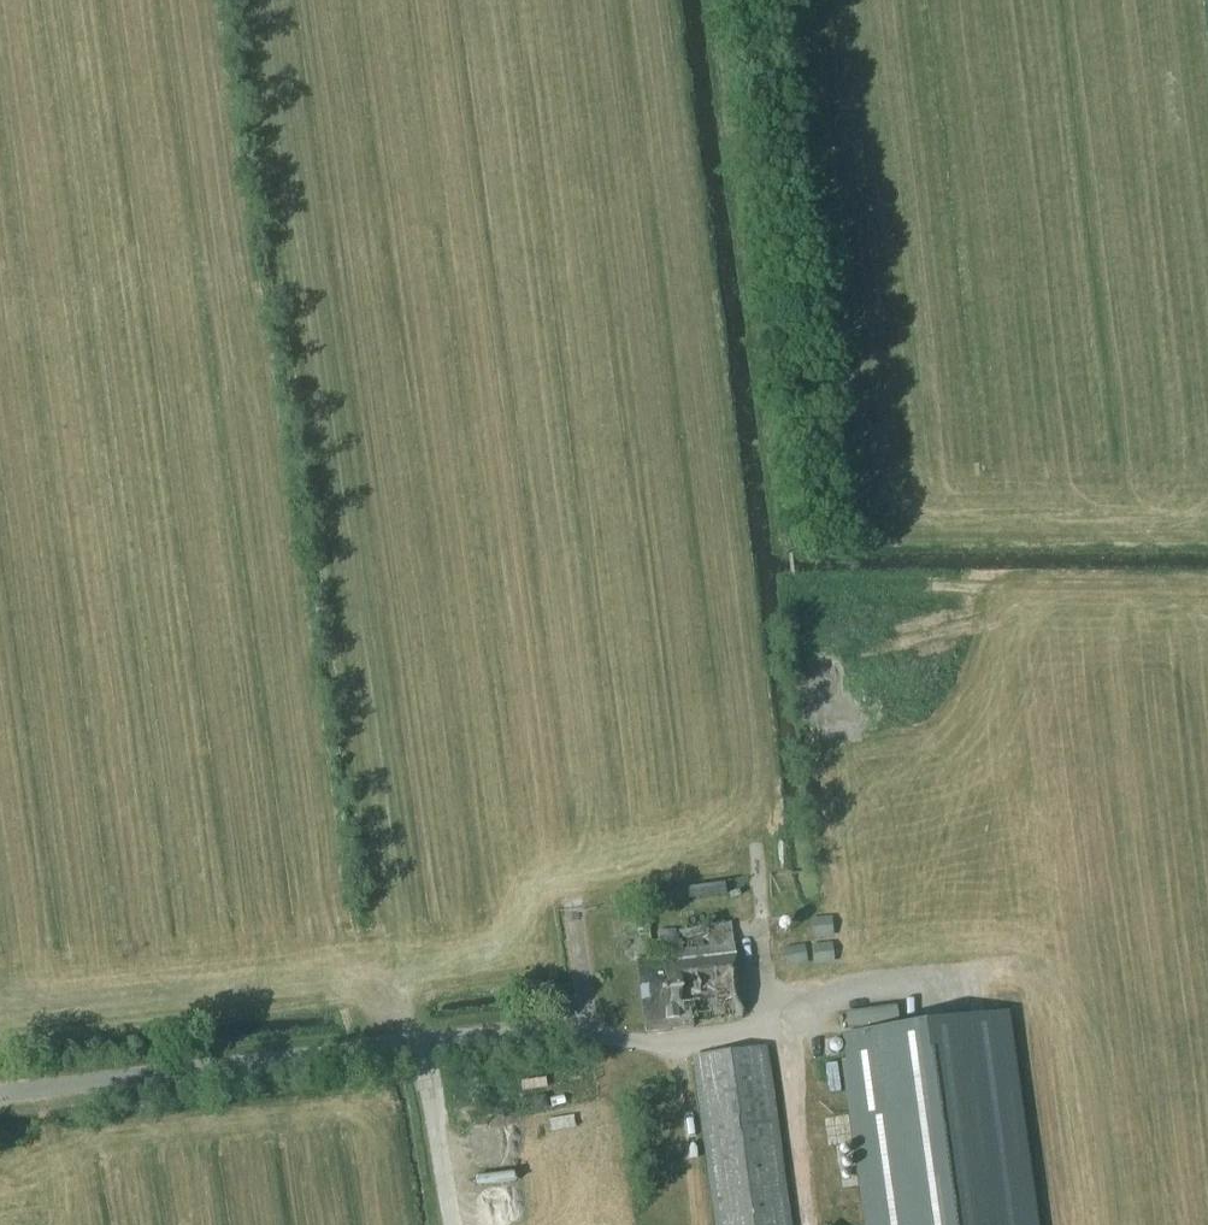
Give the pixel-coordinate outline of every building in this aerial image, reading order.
[(669,885),(670,900),(727,897),(726,882),(669,885)] [(645,1033),(693,1027),(692,1023),(740,1017),(731,950),(635,961),(645,1033)] [(872,1224),(1037,1224),(1007,1009),(845,1032),(872,1224)] [(769,1046),(696,1054),(717,1224),(790,1224),(769,1046)] [(581,1072),(568,1074),(569,1082),(583,1080),(581,1072)] [(543,1095),(531,1098),(534,1112),(547,1108),(543,1095)]
